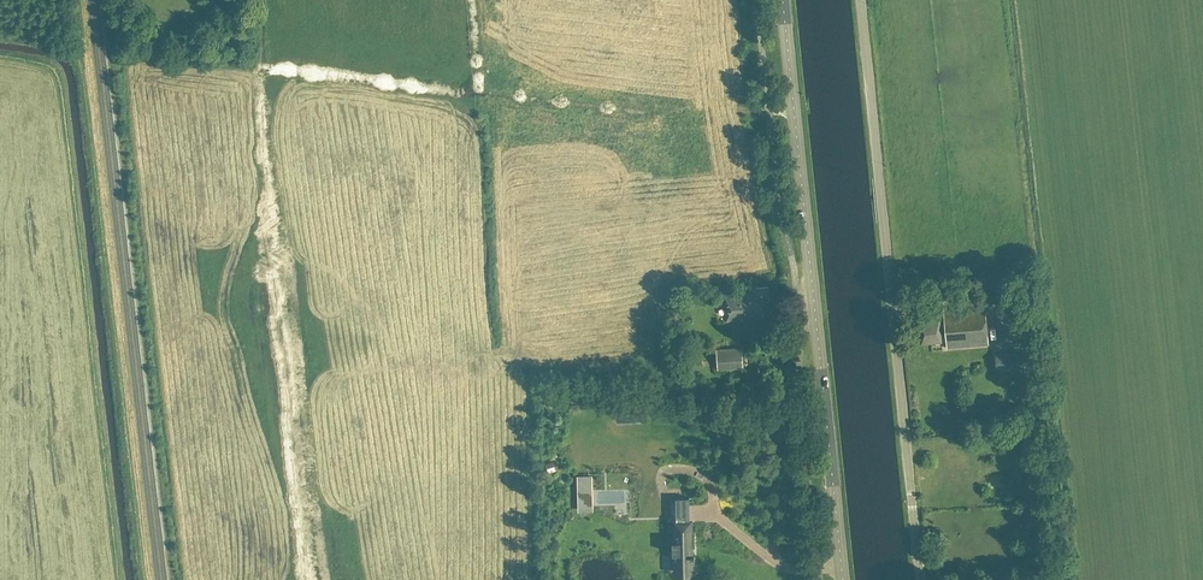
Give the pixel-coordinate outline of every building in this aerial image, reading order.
[(742,319),(770,317),(768,287),(755,288),(755,292),(724,294),(726,320),(735,320),(735,317),(742,316),(742,319)] [(946,348),(987,345),(984,306),(942,309),(943,320),(940,320),(940,318),(918,320),(920,343),(941,341),(940,330),(944,330),(946,348)] [(742,347),(717,349),(719,369),(743,366),(742,347)] [(996,373),(1028,370),(1026,349),(994,352),(996,373)] [(578,492),(592,492),(592,474),(578,474),(578,492)] [(697,573),(696,555),(695,555),(694,547),(694,536),(691,536),(690,522),(670,523),(670,553),(673,553),(673,574),(697,573)]
